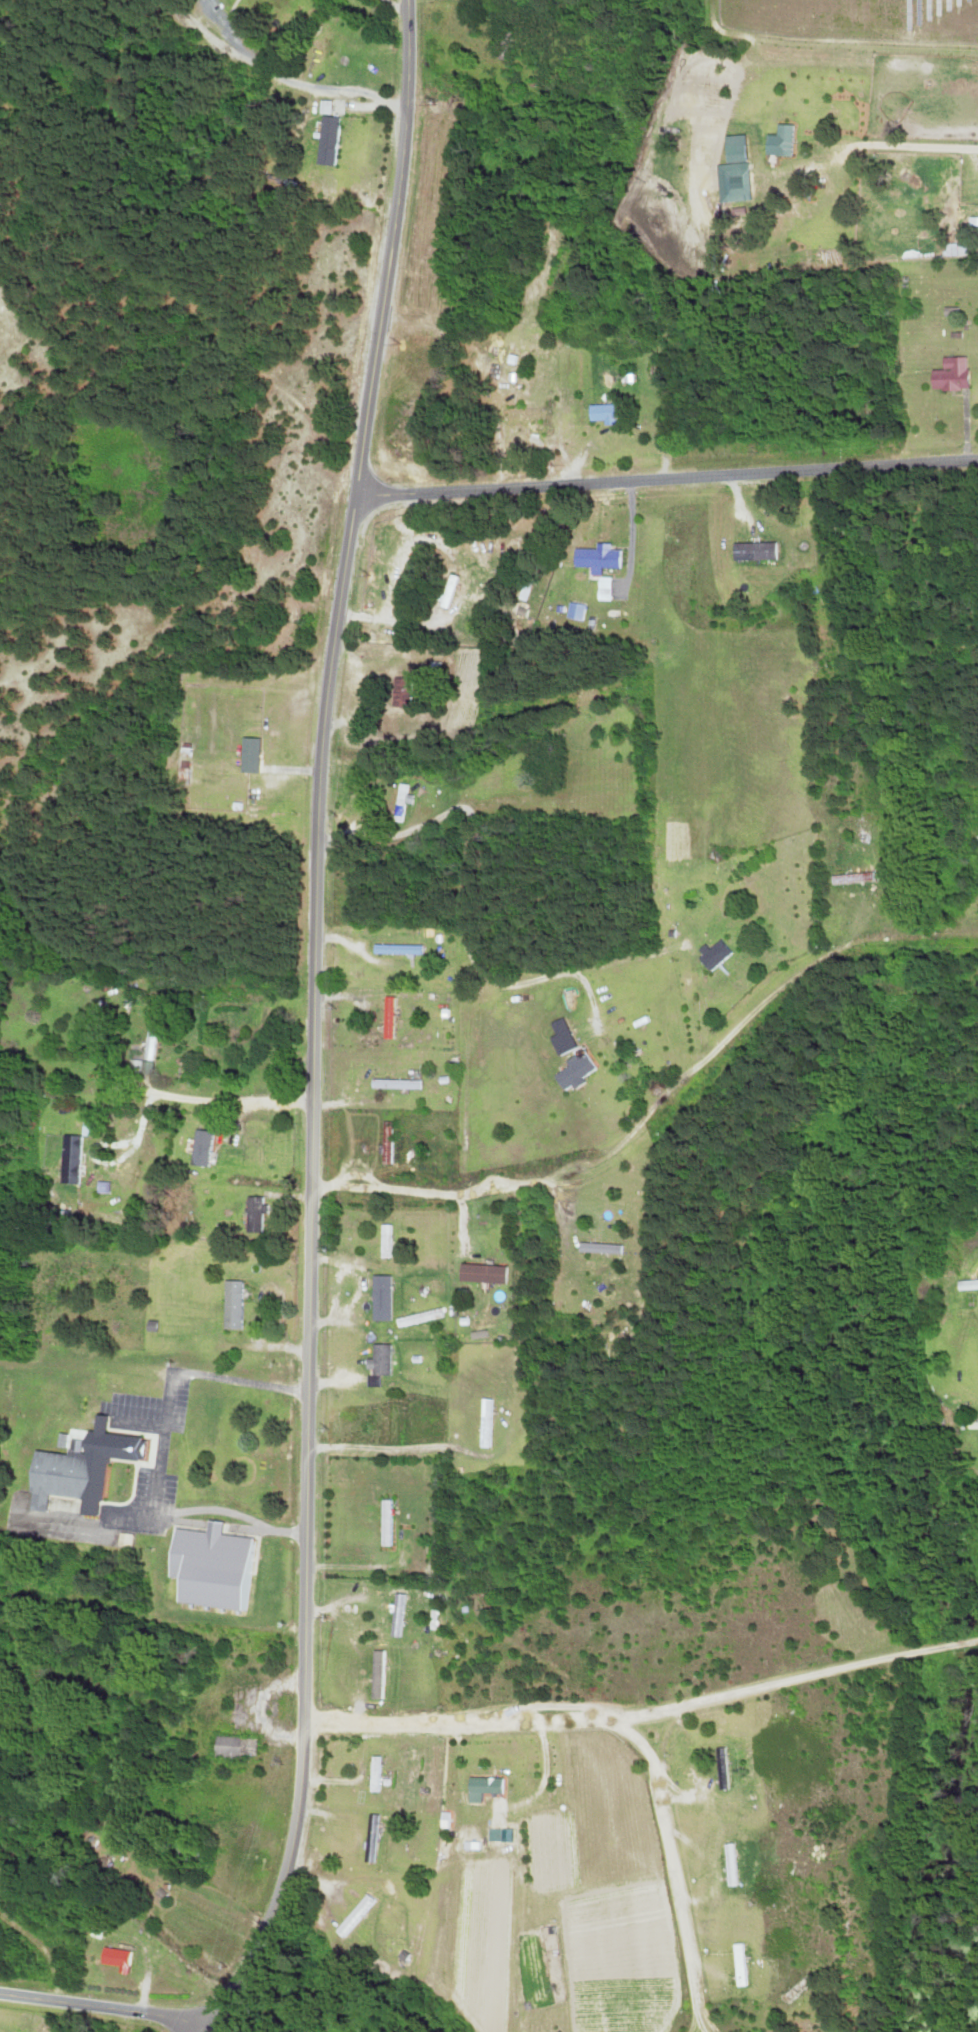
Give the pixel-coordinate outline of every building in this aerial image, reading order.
[(316,164),(335,166),(340,117),(321,115),(316,164)] [(770,155),(790,155),(790,124),(767,124),(767,145),(770,145),(770,155)] [(723,164),(724,200),(747,199),(746,163),(723,164)] [(959,220),(958,231),(977,233),(977,222),(959,220)] [(938,358),(939,370),(927,370),(928,390),(965,390),(964,357),(938,358)] [(587,420),(606,420),(605,406),(587,406),(587,420)] [(774,542),(730,542),(730,560),(774,560),(774,542)] [(598,567),(619,568),(620,551),(607,550),(607,544),(593,544),(593,549),(572,549),(571,568),(598,569),(598,567)] [(457,578),(446,574),(434,605),(445,609),(457,578)] [(607,600),(607,579),(596,579),(596,600),(607,600)] [(408,708),(408,678),(390,678),(390,708),(408,708)] [(256,738),(238,738),(238,773),(256,773),(256,738)] [(402,823),(406,785),(395,784),(392,822),(402,823)] [(829,874),(829,884),(871,884),(871,874),(829,874)] [(371,955),(420,955),(420,946),(371,946),(371,955)] [(381,1039),(392,1039),(392,1010),(381,1010),(381,1039)] [(156,1018),(145,1017),(137,1073),(147,1075),(156,1018)] [(574,1047),(564,1029),(546,1039),(556,1057),(574,1047)] [(562,1091),(593,1067),(581,1052),(550,1075),(562,1091)] [(369,1088),(419,1089),(419,1081),(369,1080),(369,1088)] [(379,1164),(390,1164),(390,1122),(379,1122),(379,1164)] [(58,1184),(77,1185),(79,1136),(60,1135),(58,1184)] [(243,1198),(243,1234),(262,1234),(262,1198),(243,1198)] [(390,1259),(390,1226),(378,1226),(378,1259),(390,1259)] [(505,1268),(457,1265),(456,1283),(504,1285),(505,1268)] [(389,1323),(390,1278),(378,1278),(378,1323),(389,1323)] [(956,1281),(956,1290),(977,1290),(977,1281),(956,1281)] [(220,1330),(239,1330),(239,1283),(220,1283),(220,1330)] [(389,1345),(370,1345),(370,1360),(363,1360),(363,1375),(389,1375),(389,1345)] [(478,1449),(489,1449),(489,1400),(478,1400),(478,1449)] [(97,1519),(103,1459),(141,1463),(144,1433),(106,1430),(107,1418),(92,1416),(90,1442),(78,1440),(76,1456),(30,1452),(24,1511),(97,1519)] [(379,1547),(389,1547),(389,1501),(379,1501),(379,1547)] [(376,1621),(394,1618),(390,1598),(373,1602),(376,1621)] [(382,1700),(382,1652),(370,1652),(370,1700),(382,1700)] [(253,1739),(212,1738),(212,1759),(253,1759),(253,1739)] [(716,1791),(727,1790),(726,1747),(715,1748),(716,1791)] [(368,1794),(377,1794),(377,1759),(368,1759),(368,1794)] [(467,1801),(475,1801),(475,1794),(502,1794),(502,1779),(467,1779),(467,1801)] [(375,1815),(365,1814),(363,1863),(373,1863),(375,1815)] [(725,1844),(725,1885),(735,1885),(735,1844),(725,1844)] [(332,1930),(340,1938),(375,1903),(366,1895),(332,1930)] [(744,1945),(733,1945),(733,1984),(744,1984),(744,1945)] [(130,1952),(101,1946),(98,1965),(127,1970),(130,1952)]
